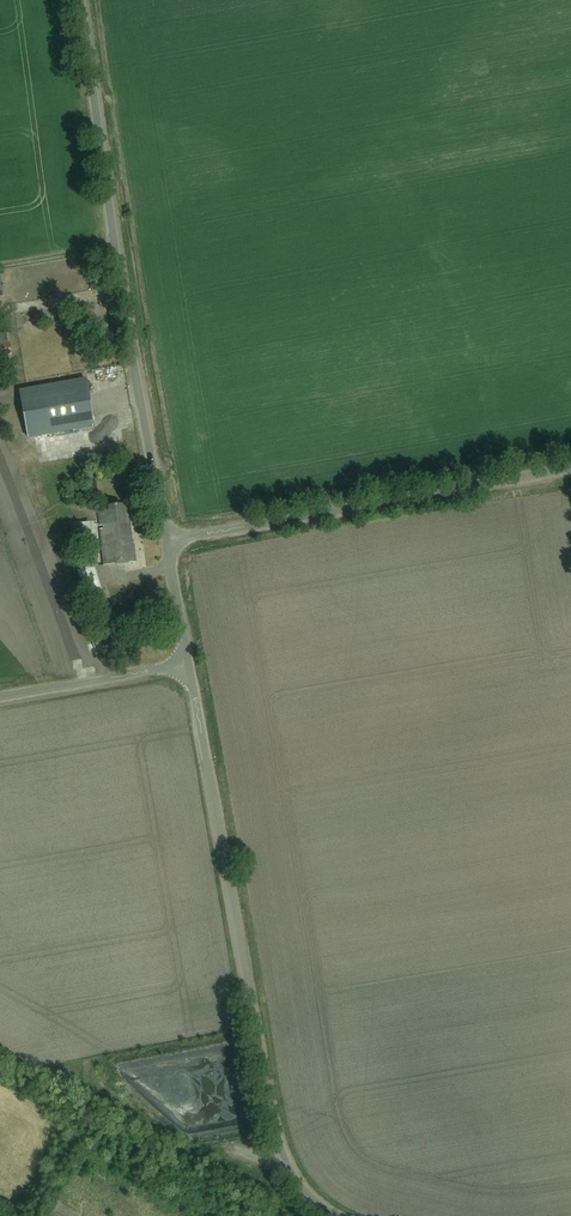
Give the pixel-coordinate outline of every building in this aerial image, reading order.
[(6,361),(5,357),(9,356),(6,335),(0,336),(0,361),(6,361)] [(26,439),(92,427),(84,381),(18,392),(26,439)] [(107,508),(108,512),(97,513),(102,566),(137,563),(136,547),(134,547),(131,518),(129,516),(129,509),(125,509),(125,506),(107,508)] [(72,524),(73,541),(84,540),(83,537),(90,536),(89,522),(72,524)]
